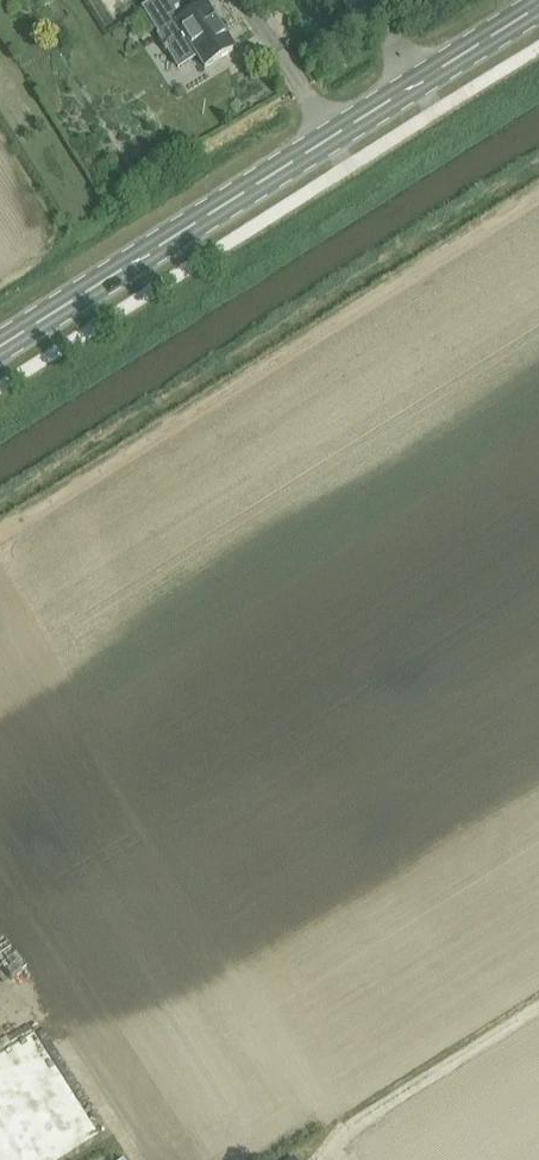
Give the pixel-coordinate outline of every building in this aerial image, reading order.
[(163,31),(171,46),(185,38),(203,69),(231,53),(205,7),(210,4),(208,0),(185,0),(193,14),(163,31)] [(2,981),(23,969),(9,947),(0,952),(0,979),(2,981)] [(0,1054),(0,1159),(55,1159),(97,1133),(33,1033),(0,1054)]
